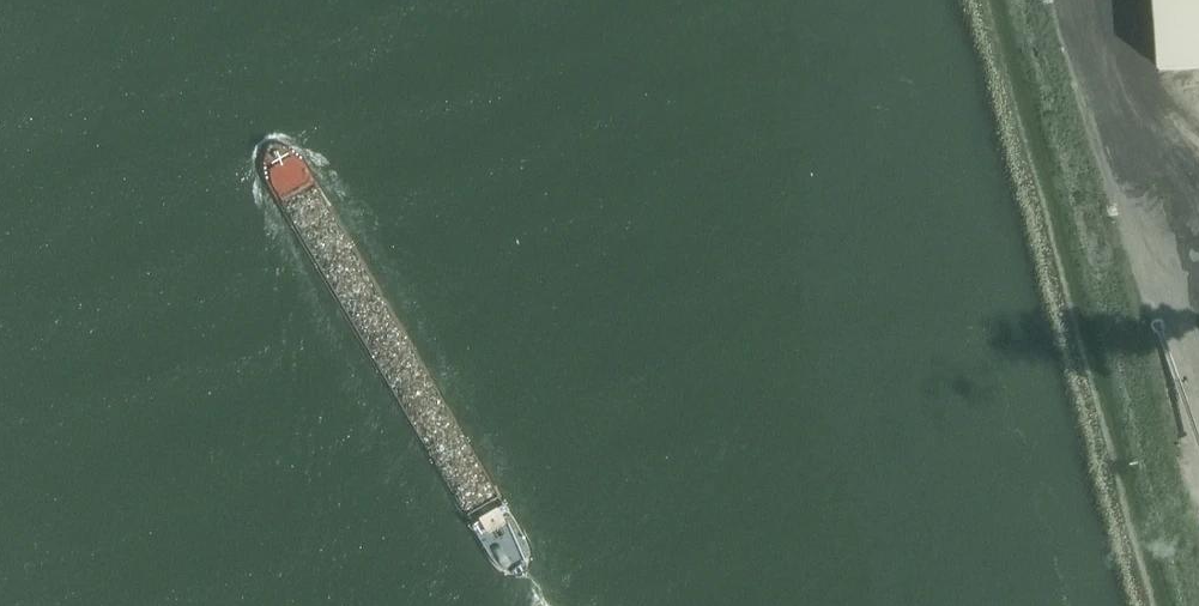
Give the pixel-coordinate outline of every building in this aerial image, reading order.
[(1161,74),(1198,72),(1198,0),(1156,0),(1161,74)]
